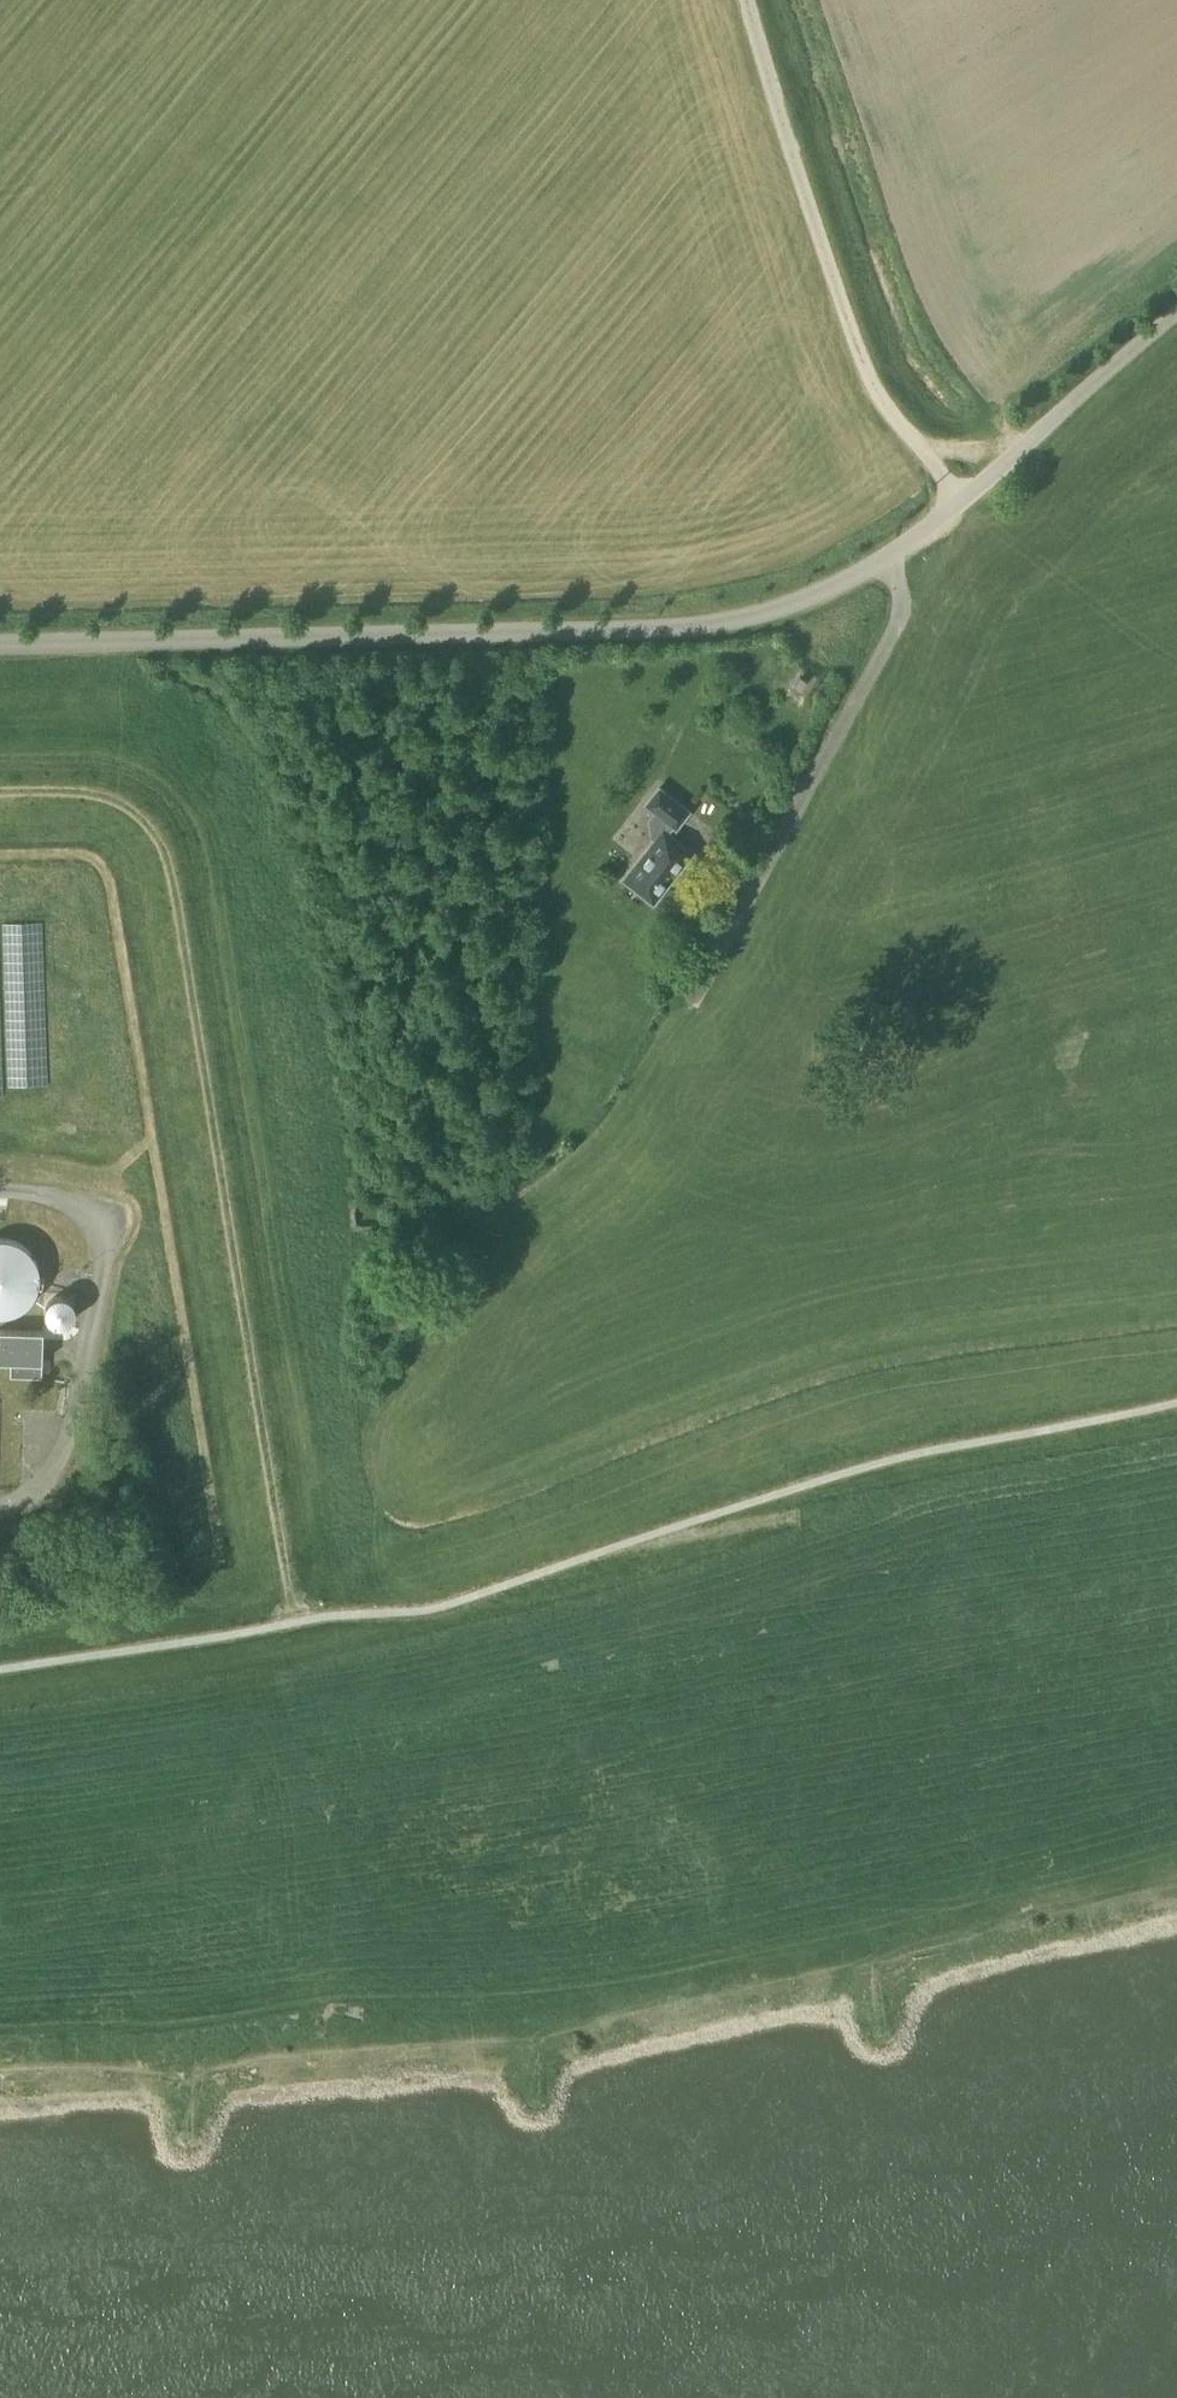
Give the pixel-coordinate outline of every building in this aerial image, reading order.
[(657,783),(643,800),(676,825),(689,807),(657,783)] [(623,880),(652,903),(692,853),(663,830),(623,880)] [(957,904),(945,926),(954,931),(966,908),(957,904)] [(11,1362),(11,1377),(43,1378),(44,1332),(0,1331),(0,1362),(11,1362)]
